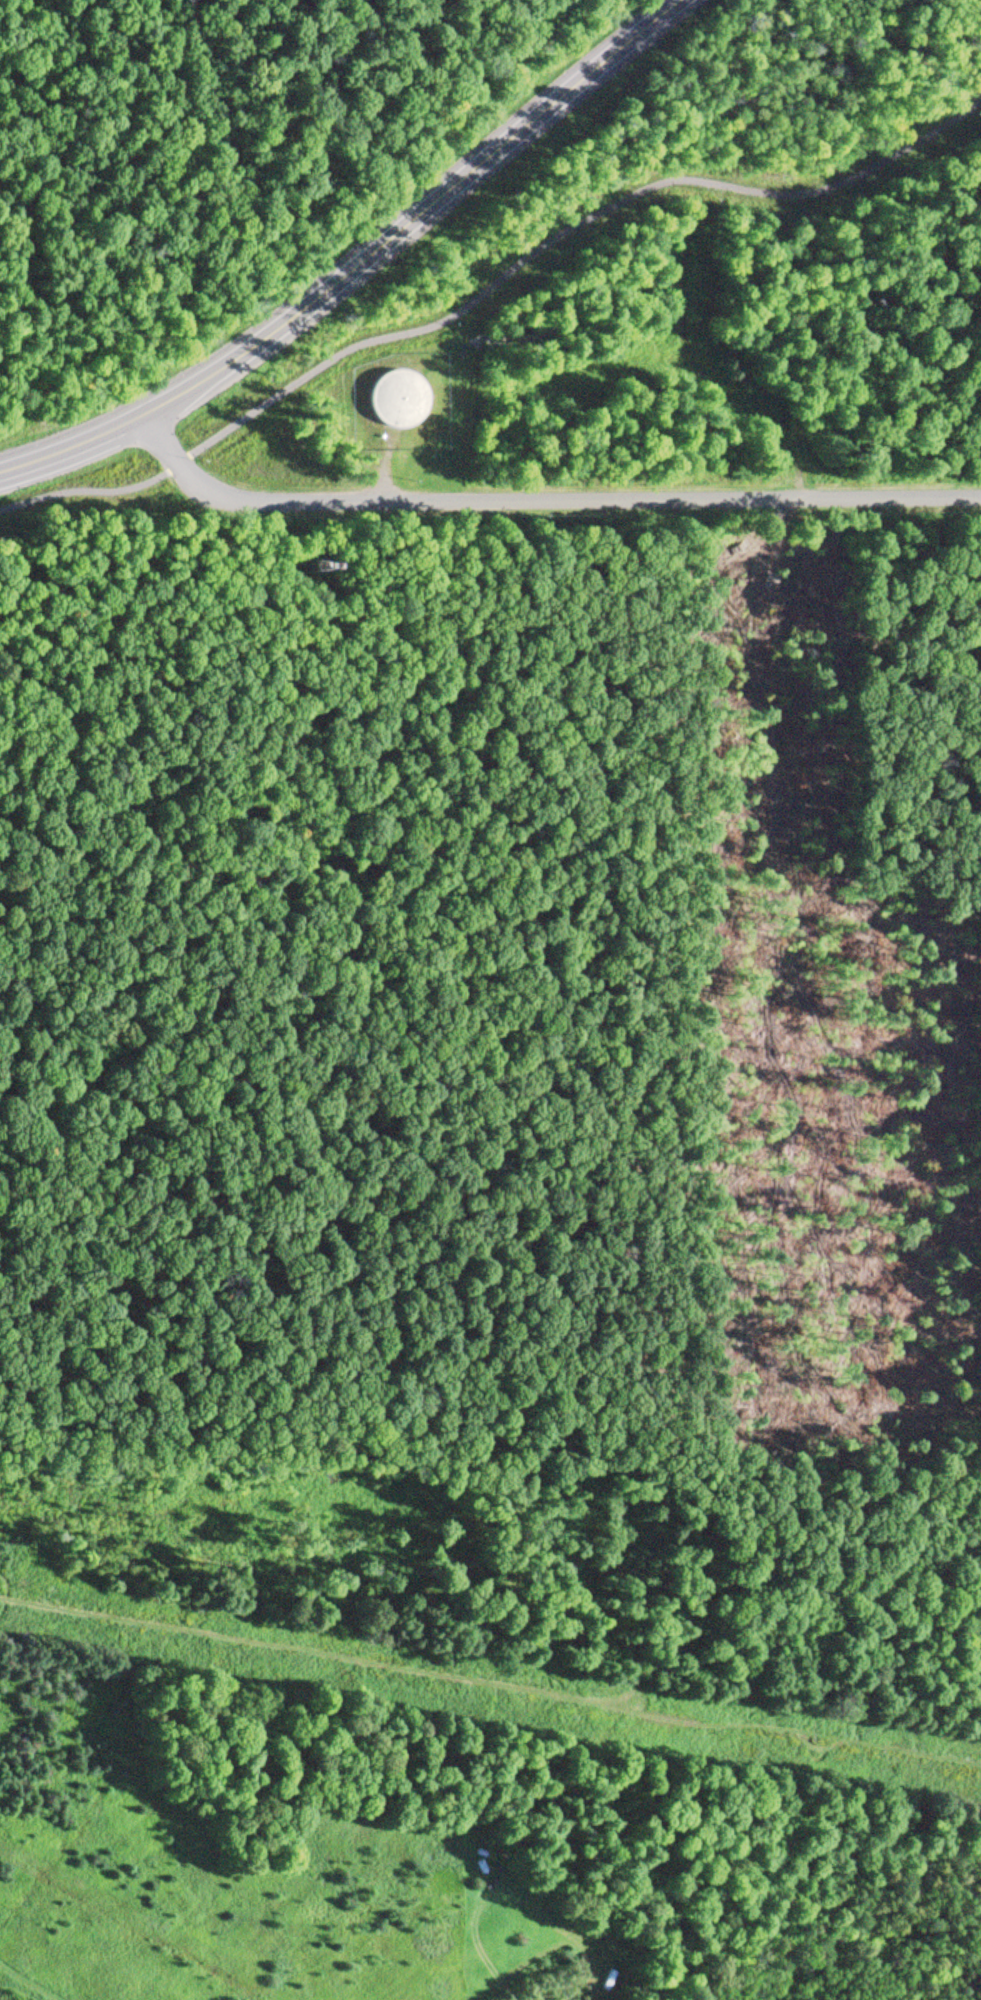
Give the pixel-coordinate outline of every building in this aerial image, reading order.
[(371,374),(372,428),(412,427),(410,372),(371,374)]
